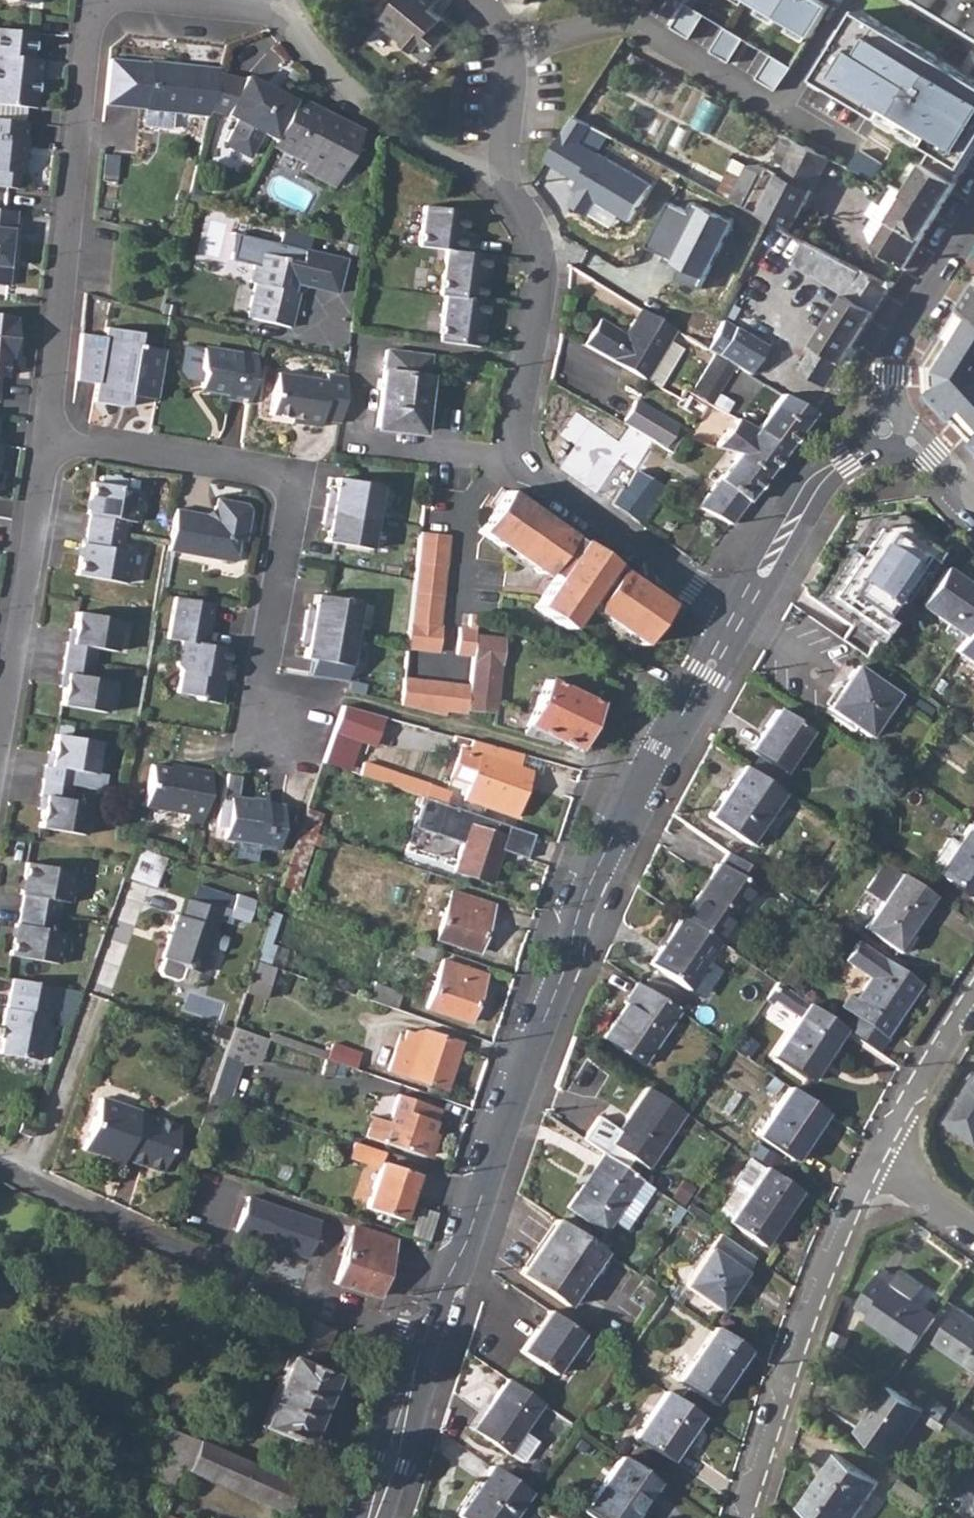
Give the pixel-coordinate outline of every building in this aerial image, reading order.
[(389,14),(399,22),(391,31),(417,53),(420,47),(432,57),(456,29),(433,10),(441,0),(400,0),(389,14)] [(810,37),(829,6),(820,0),(749,0),(810,37)] [(973,31),(973,0),(925,0),(973,31)] [(672,28),(691,39),(706,15),(687,3),(672,28)] [(821,78),(936,147),(927,162),(958,181),(973,157),(973,77),(972,76),(964,88),(954,81),(961,69),(927,49),(924,54),(913,47),(916,42),(863,10),(821,78)] [(745,38),(727,27),(712,51),(730,63),(745,38)] [(0,28),(0,103),(33,106),(36,78),(32,72),(34,57),(28,57),(30,31),(0,28)] [(757,79),(776,91),(792,68),(772,56),(757,79)] [(147,62),(147,64),(107,60),(102,106),(142,111),(142,113),(206,120),(209,104),(215,77),(217,68),(147,62)] [(241,83),(215,77),(209,104),(226,107),(223,118),(234,123),(224,143),(227,150),(242,158),(249,155),(259,135),(273,142),(273,141),(292,101),(274,92),(272,95),(260,89),(262,86),(243,77),(241,83)] [(292,101),(273,141),(306,158),(303,164),(301,168),(332,187),(362,130),(339,118),(336,123),(292,101)] [(0,118),(0,186),(13,188),(14,173),(15,173),(19,139),(21,140),(23,121),(0,118)] [(770,167),(750,206),(771,219),(792,229),(830,156),(787,132),(770,167)] [(909,196),(939,212),(958,181),(927,162),(909,196)] [(751,165),(734,198),(750,206),(770,167),(763,163),(751,165)] [(939,213),(891,187),(866,229),(875,243),(905,266),(939,213)] [(443,295),(437,341),(476,346),(480,318),(483,319),(486,301),(477,300),(481,272),(485,272),(487,255),(470,253),(472,236),(461,234),(464,217),(453,209),(422,205),(417,246),(444,249),(438,295),(443,295)] [(0,209),(0,284),(6,285),(7,266),(2,265),(6,231),(11,231),(13,210),(0,209)] [(894,283),(808,237),(793,262),(813,274),(814,273),(848,293),(802,368),(830,385),(894,283)] [(252,282),(244,316),(288,327),(297,292),(291,290),(298,262),(255,251),(248,282),(252,282)] [(963,307),(971,312),(947,350),(938,344),(928,360),(936,366),(938,388),(931,394),(955,421),(962,414),(973,427),(973,288),(963,307)] [(640,308),(633,320),(669,341),(676,330),(640,308)] [(0,315),(0,376),(2,358),(9,353),(10,345),(7,343),(8,336),(11,337),(13,319),(8,319),(8,316),(0,315)] [(691,316),(681,333),(706,349),(716,329),(691,316)] [(600,319),(585,344),(646,380),(669,341),(633,320),(625,334),(600,319)] [(716,329),(706,349),(715,354),(735,366),(747,373),(763,344),(721,319),(716,329)] [(80,334),(75,380),(94,383),(91,403),(123,407),(125,395),(154,400),(162,351),(134,347),(136,334),(103,329),(102,337),(80,334)] [(197,390),(221,395),(229,396),(228,401),(246,404),(254,356),(236,353),(235,355),(199,349),(196,369),(200,373),(197,390)] [(420,431),(428,355),(385,350),(376,426),(420,431)] [(715,354),(691,393),(712,404),(735,366),(715,354)] [(319,421),(337,424),(345,377),(325,374),(325,382),(276,374),(269,416),(299,421),(299,426),(318,429),(319,421)] [(781,394),(755,428),(784,450),(811,413),(781,394)] [(650,439),(666,449),(679,427),(635,402),(622,423),(650,439)] [(737,418),(714,446),(724,449),(734,456),(763,478),(784,450),(755,428),(737,418)] [(619,485),(609,502),(634,520),(651,498),(662,484),(657,481),(673,453),(666,449),(650,439),(635,464),(620,456),(607,478),(619,485)] [(734,456),(697,504),(730,523),(763,478),(734,456)] [(325,494),(322,508),(371,517),(377,486),(333,478),(330,495),(325,494)] [(86,513),(84,528),(123,535),(125,520),(134,522),(139,490),(89,481),(83,513),(86,513)] [(668,600),(505,489),(476,533),(535,572),(545,572),(552,578),(534,607),(563,628),(582,598),(590,603),(590,610),(641,644),(668,600)] [(203,515),(171,509),(165,542),(164,550),(230,562),(234,540),(241,542),(247,510),(242,503),(212,498),(211,509),(213,513),(205,518),(203,515)] [(371,517),(322,508),(320,524),(325,525),(321,541),(366,548),(371,517)] [(665,521),(661,525),(667,530),(670,524),(665,521)] [(123,535),(84,528),(81,543),(79,542),(73,574),(124,583),(129,551),(120,550),(123,535)] [(405,643),(405,648),(437,651),(449,534),(416,532),(412,579),(410,593),(405,643)] [(834,585),(887,622),(911,588),(856,550),(834,585)] [(963,635),(973,619),(973,588),(944,567),(919,604),(963,635)] [(303,611),(301,624),(351,633),(357,601),(312,593),(309,611),(303,611)] [(210,603),(171,597),(164,639),(178,641),(174,667),(179,672),(176,695),(192,697),(197,703),(218,705),(223,678),(218,678),(220,666),(224,667),(227,649),(203,645),(210,603)] [(455,653),(471,655),(473,634),(475,613),(467,612),(466,626),(457,626),(455,653)] [(63,643),(61,658),(90,663),(93,648),(112,651),(117,620),(73,613),(70,630),(68,644),(63,643)] [(953,650),(973,664),(973,619),(963,635),(953,650)] [(351,633),(301,624),(298,639),(304,640),(301,657),(345,664),(351,633)] [(61,658),(58,671),(63,672),(61,686),(57,705),(101,713),(107,679),(88,676),(90,663),(61,658)] [(467,684),(464,709),(493,713),(498,665),(470,660),(467,684)] [(854,665),(826,706),(867,735),(894,693),(854,665)] [(530,698),(514,732),(553,745),(555,741),(572,750),(594,701),(544,677),(534,700),(530,698)] [(401,689),(399,704),(442,715),(442,708),(445,682),(402,678),(401,689)] [(445,682),(442,708),(464,715),(464,709),(467,684),(445,682)] [(339,704),(320,762),(346,770),(356,741),(375,747),(384,718),(339,704)] [(777,707),(749,748),(781,771),(809,730),(777,707)] [(42,765),(40,780),(69,785),(72,771),(91,774),(96,742),(52,735),(49,753),(47,766),(42,765)] [(521,754),(470,739),(455,764),(473,770),(462,799),(510,817),(527,769),(518,764),(521,754)] [(365,763),(360,775),(421,797),(422,797),(445,805),(449,792),(365,763)] [(198,823),(207,772),(173,766),(172,770),(148,765),(140,806),(184,814),(182,820),(198,823)] [(780,792),(742,765),(708,815),(746,842),(780,792)] [(40,780),(37,796),(41,797),(39,809),(36,827),(80,835),(86,804),(67,800),(69,785),(40,780)] [(422,797),(421,797),(411,828),(441,838),(452,807),(445,805),(422,797)] [(262,804),(256,803),(225,798),(222,800),(217,799),(214,823),(220,824),(218,838),(252,844),(251,850),(272,853),(278,806),(262,804)] [(935,873),(969,897),(973,891),(973,828),(973,827),(968,824),(935,873)] [(467,827),(452,871),(488,883),(500,851),(511,855),(515,843),(467,827)] [(20,894),(18,909),(56,916),(59,901),(68,903),(73,871),(23,862),(17,894),(20,894)] [(716,862),(680,915),(717,940),(753,888),(716,862)] [(899,873),(862,928),(893,950),(905,932),(931,895),(899,873)] [(450,892),(435,939),(475,952),(490,905),(450,892)] [(174,913),(159,956),(180,963),(183,969),(196,973),(218,910),(183,898),(177,915),(174,913)] [(56,916),(18,909),(15,924),(12,924),(7,955),(57,964),(62,932),(54,931),(56,916)] [(680,915),(647,964),(683,989),(689,982),(701,990),(722,960),(715,944),(717,940),(680,915)] [(213,931),(206,973),(220,976),(227,934),(213,931)] [(838,1006),(852,1015),(878,1033),(890,1014),(894,1017),(918,982),(856,939),(842,959),(868,977),(854,997),(847,993),(838,1006)] [(254,960),(243,991),(262,998),(273,967),(254,960)] [(442,960),(426,1007),(466,1021),(482,974),(442,960)] [(35,1061),(43,1016),(45,1017),(46,1010),(54,1011),(58,987),(9,978),(3,1009),(1,1008),(0,1014),(0,1026),(1,1026),(0,1031),(0,1054),(35,1061)] [(656,996),(633,981),(620,999),(623,1002),(600,1037),(638,1063),(675,1010),(656,996)] [(373,983),(367,999),(393,1008),(399,992),(373,983)] [(664,984),(656,996),(675,1010),(684,998),(664,984)] [(806,1002),(769,1055),(801,1078),(826,1043),(830,1046),(843,1028),(806,1002)] [(227,1040),(220,1058),(237,1063),(258,1062),(266,1039),(231,1026),(227,1040)] [(394,1050),(387,1069),(443,1088),(459,1042),(420,1029),(410,1031),(402,1054),(394,1050)] [(327,1051),(325,1059),(354,1069),(359,1053),(331,1043),(327,1051)] [(892,1067),(867,1053),(862,1062),(887,1076),(892,1067)] [(948,1119),(973,1136),(973,1082),(948,1119)] [(681,1111),(645,1086),(607,1142),(643,1167),(681,1111)] [(426,1087),(423,1093),(440,1099),(442,1092),(426,1087)] [(786,1087),(754,1135),(786,1158),(801,1138),(804,1140),(822,1113),(786,1087)] [(209,1093),(198,1125),(211,1130),(222,1097),(209,1093)] [(376,1115),(369,1135),(421,1153),(437,1106),(402,1093),(392,1120),(376,1115)] [(107,1153),(126,1160),(141,1165),(162,1172),(170,1148),(172,1147),(181,1124),(98,1095),(80,1147),(106,1157),(107,1153)] [(30,1128),(16,1123),(13,1133),(27,1137),(30,1128)] [(381,1153),(351,1142),(346,1157),(376,1167),(364,1206),(400,1218),(414,1174),(378,1161),(381,1153)] [(581,1186),(578,1184),(563,1206),(600,1232),(609,1219),(637,1178),(599,1152),(589,1168),(592,1171),(581,1186)] [(796,1191),(762,1167),(748,1158),(731,1183),(745,1192),(725,1221),(759,1244),(796,1191)] [(248,1196),(236,1231),(265,1242),(264,1244),(307,1258),(319,1221),(248,1196)] [(675,1203),(672,1208),(679,1213),(682,1209),(675,1203)] [(603,1250),(555,1218),(518,1272),(565,1304),(603,1250)] [(353,1226),(334,1283),(374,1297),(393,1238),(353,1226)] [(751,1256),(718,1232),(682,1284),(716,1307),(751,1256)] [(868,1317),(913,1348),(937,1313),(912,1296),(922,1282),(901,1269),(896,1275),(884,1266),(859,1302),(871,1312),(868,1317)] [(973,1364),(973,1315),(960,1305),(937,1338),(973,1364)] [(593,1340),(548,1309),(519,1350),(551,1371),(568,1347),(582,1357),(593,1340)] [(331,1329),(301,1316),(287,1349),(317,1361),(331,1329)] [(685,1359),(673,1377),(708,1402),(746,1349),(711,1325),(687,1360),(685,1359)] [(289,1357),(261,1424),(304,1442),(332,1375),(289,1357)] [(538,1402),(503,1377),(479,1411),(482,1413),(471,1429),(503,1452),(538,1402)] [(924,1408),(888,1383),(858,1429),(893,1453),(924,1408)] [(700,1414),(664,1389),(632,1435),(667,1460),(700,1414)] [(161,1424),(159,1426),(157,1430),(157,1435),(158,1440),(157,1446),(159,1450),(164,1454),(154,1483),(167,1488),(169,1489),(177,1467),(284,1514),(294,1517),(295,1517),(308,1488),(231,1454),(161,1424)] [(801,1506),(817,1517),(852,1517),(879,1479),(838,1451),(801,1506)] [(617,1455),(580,1508),(594,1517),(629,1517),(631,1514),(627,1510),(636,1496),(641,1500),(654,1481),(617,1455)] [(488,1464),(455,1515),(459,1517),(527,1517),(528,1516),(515,1507),(526,1491),(488,1464)] [(931,1498),(902,1477),(892,1490),(922,1511),(931,1498)] [(157,1517),(178,1517),(160,1510),(157,1517)]
